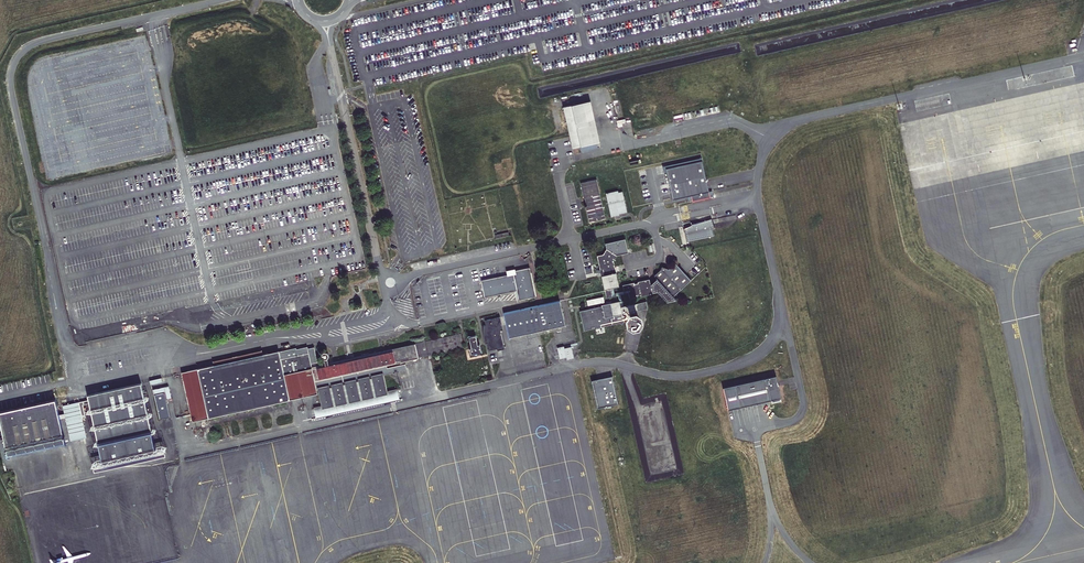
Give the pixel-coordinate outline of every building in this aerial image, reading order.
[(591,101),(564,107),(573,148),(580,146),(597,142),(600,142),(591,101)] [(598,148),(597,142),(580,146),(581,152),(598,148)] [(703,162),(703,159),(664,168),(665,174),(667,173),(667,170),(703,162)] [(703,162),(667,170),(667,173),(673,201),(692,196),(693,201),(693,202),(711,198),(703,162)] [(605,219),(596,180),(581,183),(584,199),(587,198),(589,206),(586,207),(590,222),(605,219)] [(618,191),(606,193),(611,217),(619,216),(619,214),(627,212),(622,191),(618,192),(618,191)] [(693,228),(685,230),(687,242),(714,236),(712,228),(715,227),(712,220),(692,224),(692,225),(693,228)] [(603,254),(597,256),(600,270),(603,270),(604,275),(601,276),(605,289),(610,288),(613,287),(619,286),(614,261),(617,255),(628,253),(625,239),(605,244),(607,249),(603,254)] [(634,282),(623,285),(624,291),(628,290),(628,293),(630,299),(638,297),(637,296),(641,295),(641,296),(653,294),(652,293),(657,292),(667,302),(674,296),(691,280),(675,263),(665,272),(662,269),(654,275),(657,278),(656,278),(658,281),(656,283),(651,284),(650,279),(638,282),(638,283),(635,284),(634,282)] [(481,281),(484,298),(517,291),(519,300),(535,297),(529,268),(512,272),(513,274),(481,281)] [(628,290),(624,291),(614,293),(613,287),(610,288),(612,297),(618,295),(619,301),(620,307),(624,306),(621,295),(628,293),(628,290)] [(648,309),(646,301),(624,306),(620,307),(619,301),(605,304),(604,302),(603,297),(587,300),(588,306),(602,302),(603,305),(602,305),(602,306),(580,311),(584,331),(619,323),(622,325),(624,322),(630,321),(631,312),(648,309)] [(560,301),(504,313),(505,316),(506,325),(509,338),(565,325),(560,301)] [(634,314),(634,315),(633,315),(632,315),(631,312),(630,321),(631,318),(631,319),(631,320),(632,320),(632,321),(633,321),(633,322),(634,322),(635,322),(636,322),(637,322),(637,321),(638,321),(638,320),(638,319),(639,319),(639,318),(638,317),(638,316),(637,316),(637,315),(636,315),(635,315),(635,314),(634,314)] [(502,326),(500,317),(485,320),(486,325),(484,325),(483,328),(484,328),(486,335),(484,336),(484,339),(485,343),(487,343),(489,350),(497,348),(498,350),(505,349),(500,330),(503,330),(502,326)] [(464,348),(461,334),(416,344),(420,358),(431,355),(464,348)] [(478,345),(476,336),(469,337),(471,348),(469,348),(471,354),(475,353),(475,355),(482,354),(480,344),(479,344),(479,345),(478,345)] [(415,344),(392,349),(400,362),(403,362),(413,359),(416,359),(418,358),(415,344)] [(564,346),(557,348),(560,357),(560,359),(567,357),(567,359),(574,358),(573,356),(571,347),(565,348),(564,346)] [(328,363),(327,359),(328,358),(328,357),(329,357),(329,356),(329,355),(328,354),(327,353),(326,352),(325,352),(324,352),(324,353),(323,353),(322,354),(322,355),(321,355),(321,356),(321,357),(322,357),(322,358),(323,359),(324,359),(324,360),(317,362),(314,347),(308,349),(307,347),(296,349),(296,348),(279,352),(279,351),(263,355),(257,356),(256,354),(236,360),(235,361),(214,366),(198,369),(209,418),(290,400),(284,375),(312,368),(317,390),(318,390),(322,406),(387,391),(383,375),(388,374),(387,368),(387,365),(394,364),(392,364),(392,349),(328,363)] [(256,352),(234,356),(236,360),(256,354),(256,352)] [(213,361),(214,366),(235,361),(236,360),(234,356),(213,361)] [(387,368),(388,374),(400,371),(400,365),(387,368)] [(284,375),(290,400),(318,393),(317,390),(312,368),(284,375)] [(182,373),(193,422),(209,418),(198,369),(182,373)] [(776,375),(722,387),(727,410),(772,399),(773,401),(780,400),(780,398),(781,398),(776,375)] [(618,403),(613,377),(591,381),(597,408),(618,403)] [(141,383),(87,395),(103,465),(157,453),(141,383)] [(169,386),(152,390),(153,394),(165,391),(167,399),(171,398),(169,386)] [(314,408),(316,418),(399,399),(397,389),(387,391),(322,406),(314,408)] [(154,395),(160,419),(170,417),(164,393),(154,395)] [(0,412),(0,420),(7,455),(65,443),(60,419),(59,415),(56,400),(0,412)] [(79,402),(63,406),(65,414),(65,417),(71,441),(87,438),(79,402)]
